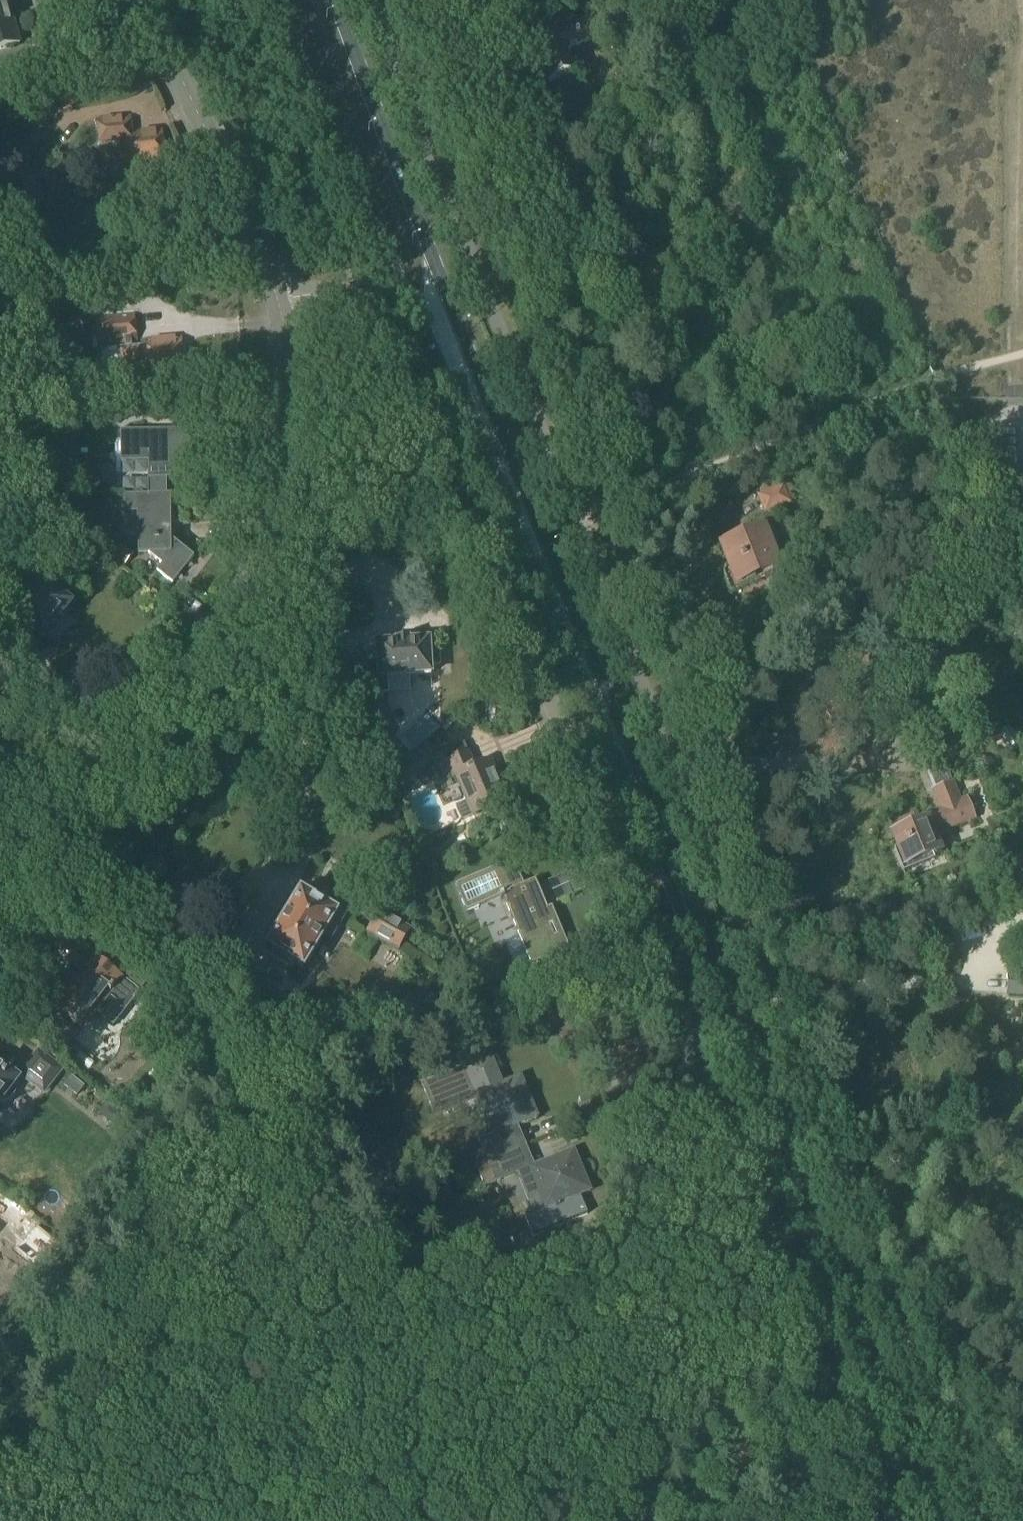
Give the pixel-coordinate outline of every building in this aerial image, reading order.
[(6,0),(0,0),(0,51),(19,45),(6,0)] [(595,17),(531,42),(542,68),(538,70),(543,81),(547,80),(548,83),(558,79),(574,72),(566,52),(603,37),(595,17)] [(131,134),(130,118),(97,121),(99,145),(124,142),(127,168),(165,165),(161,130),(131,134)] [(131,350),(131,342),(135,342),(133,318),(97,321),(99,345),(123,343),(124,348),(119,349),(121,372),(144,370),(144,377),(160,375),(162,392),(182,390),(181,374),(182,374),(179,339),(142,342),(142,349),(131,350)] [(148,496),(166,495),(165,480),(186,480),(186,432),(120,432),(121,464),(148,463),(148,496)] [(784,485),(756,496),(764,515),(791,504),(784,485)] [(166,496),(166,495),(148,496),(123,497),(123,515),(137,515),(137,554),(148,554),(161,565),(156,572),(171,585),(193,559),(170,540),(170,496),(166,496)] [(732,585),(737,584),(777,569),(767,544),(775,541),(770,528),(722,547),(730,567),(726,570),(724,574),(724,579),(727,583),(732,585)] [(133,555),(119,544),(111,556),(125,566),(133,555)] [(53,595),(34,579),(17,600),(10,595),(2,605),(42,638),(68,607),(65,605),(69,601),(69,595),(63,590),(57,590),(53,595)] [(387,695),(386,679),(430,676),(430,668),(439,667),(438,650),(429,651),(428,643),(408,644),(408,642),(396,643),(396,645),(376,646),(377,663),(361,664),(363,696),(387,695)] [(393,739),(374,747),(386,775),(402,768),(404,766),(393,739)] [(402,768),(393,776),(406,788),(437,756),(439,754),(427,743),(404,766),(402,768)] [(455,759),(446,762),(450,771),(453,778),(455,776),(467,802),(455,807),(460,818),(462,821),(472,816),(473,816),(474,816),(505,803),(506,802),(503,796),(489,762),(475,768),(474,766),(468,753),(464,744),(453,749),(457,758),(455,759)] [(931,791),(939,810),(914,820),(915,822),(912,823),(904,826),(905,828),(906,831),(902,832),(897,835),(902,847),(896,849),(901,860),(903,866),(934,854),(942,851),(938,842),(935,835),(974,820),(966,799),(961,801),(954,782),(931,791)] [(506,825),(498,829),(501,836),(509,832),(506,825)] [(524,886),(513,861),(455,885),(466,913),(502,897),(532,967),(569,950),(552,908),(547,910),(535,882),(524,886)] [(330,936),(340,919),(335,916),(336,915),(301,893),(268,948),(272,950),(268,957),(291,971),(295,964),(303,969),(325,933),(330,936)] [(379,911),(365,934),(398,954),(412,931),(379,911)] [(72,983),(54,1007),(59,1011),(81,1028),(85,1031),(98,1014),(113,1026),(130,1004),(138,994),(122,981),(119,979),(102,965),(88,954),(86,956),(74,947),(70,944),(61,955),(76,967),(67,979),(72,983)] [(1008,979),(1007,994),(1022,994),(1022,979),(1008,979)] [(38,1053),(21,1075),(43,1093),(60,1070),(38,1053)] [(480,1141),(488,1162),(515,1150),(507,1130),(529,1121),(538,1117),(520,1075),(503,1083),(492,1056),(422,1084),(436,1118),(478,1100),(493,1135),(480,1141)] [(2,1103),(9,1100),(11,1097),(14,1094),(16,1091),(17,1083),(17,1081),(17,1080),(18,1080),(0,1066),(0,1104),(2,1103)] [(84,1086),(71,1076),(64,1086),(77,1096),(84,1086)] [(524,1171),(515,1150),(488,1162),(486,1162),(495,1183),(527,1170),(524,1171)] [(544,1210),(524,1218),(532,1237),(586,1215),(579,1196),(590,1192),(573,1150),(554,1157),(555,1158),(527,1170),(544,1210)] [(35,1225),(15,1251),(44,1275),(65,1249),(35,1225)]
